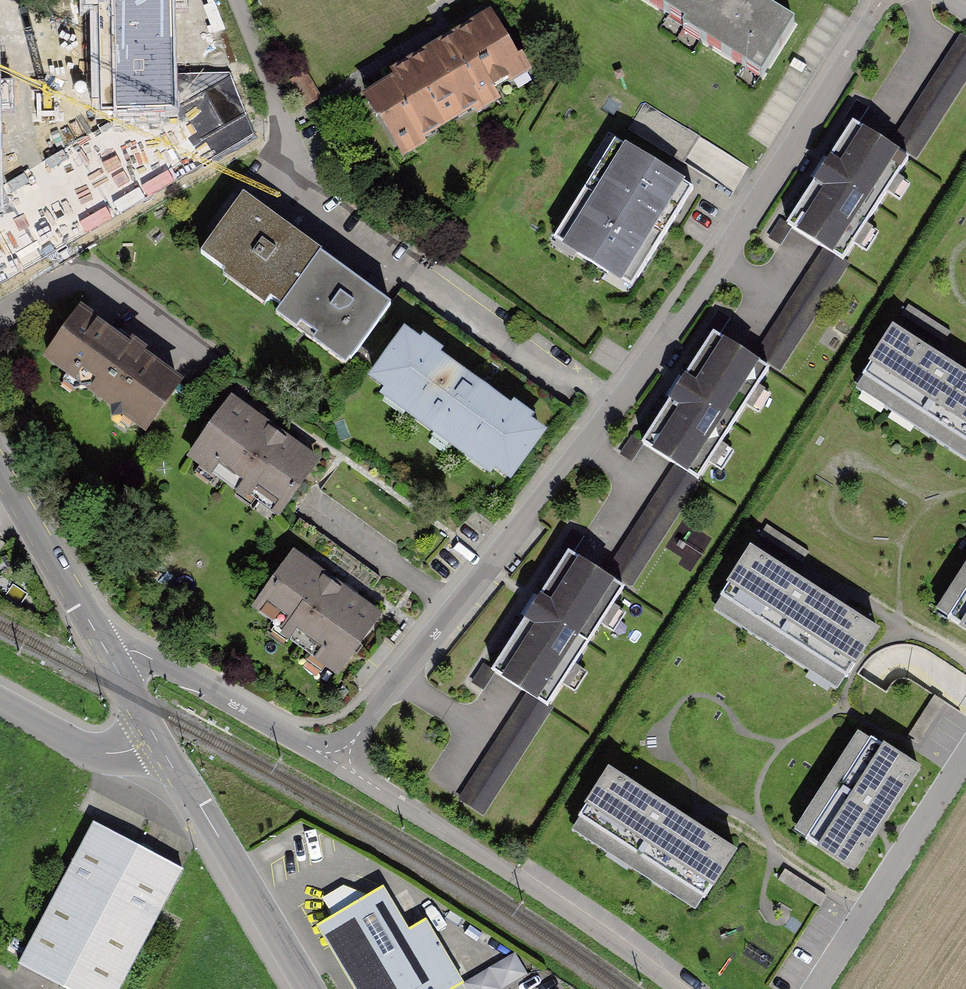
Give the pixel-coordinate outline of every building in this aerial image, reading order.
[(99,118),(172,115),(166,0),(93,0),(99,118)] [(762,75),(794,26),(754,0),(647,0),(762,75)] [(529,76),(489,13),(363,93),(403,156),(529,76)] [(958,38),(893,140),(922,158),(965,89),(965,43),(958,38)] [(788,230),(820,251),(754,351),(782,369),(916,163),(857,124),(788,230)] [(693,177),(626,136),(560,244),(627,285),(693,177)] [(385,304),(235,199),(194,256),(344,362),(385,304)] [(75,308),(37,359),(138,433),(175,382),(75,308)] [(850,384),(965,459),(965,371),(889,322),(850,384)] [(772,370),(710,329),(635,443),(671,467),(606,567),(631,584),(772,370)] [(541,428),(399,332),(364,383),(506,479),(541,428)] [(225,398),(186,454),(273,516),(313,460),(225,398)] [(379,610),(292,549),(246,614),(333,675),(379,610)] [(523,696),(456,796),(482,813),(631,590),(570,550),(488,673),(523,696)] [(846,679),(877,630),(752,552),(721,601),(846,679)] [(932,608),(965,629),(965,555),(932,608)] [(848,878),(919,767),(860,730),(789,840),(848,878)] [(707,896),(738,847),(613,769),(582,818),(707,896)] [(92,823),(18,964),(65,988),(122,988),(184,871),(92,823)] [(314,926),(350,988),(462,988),(464,988),(425,922),(408,931),(382,886),(314,926)] [(464,982),(468,988),(502,988),(529,975),(517,954),(464,982)]
